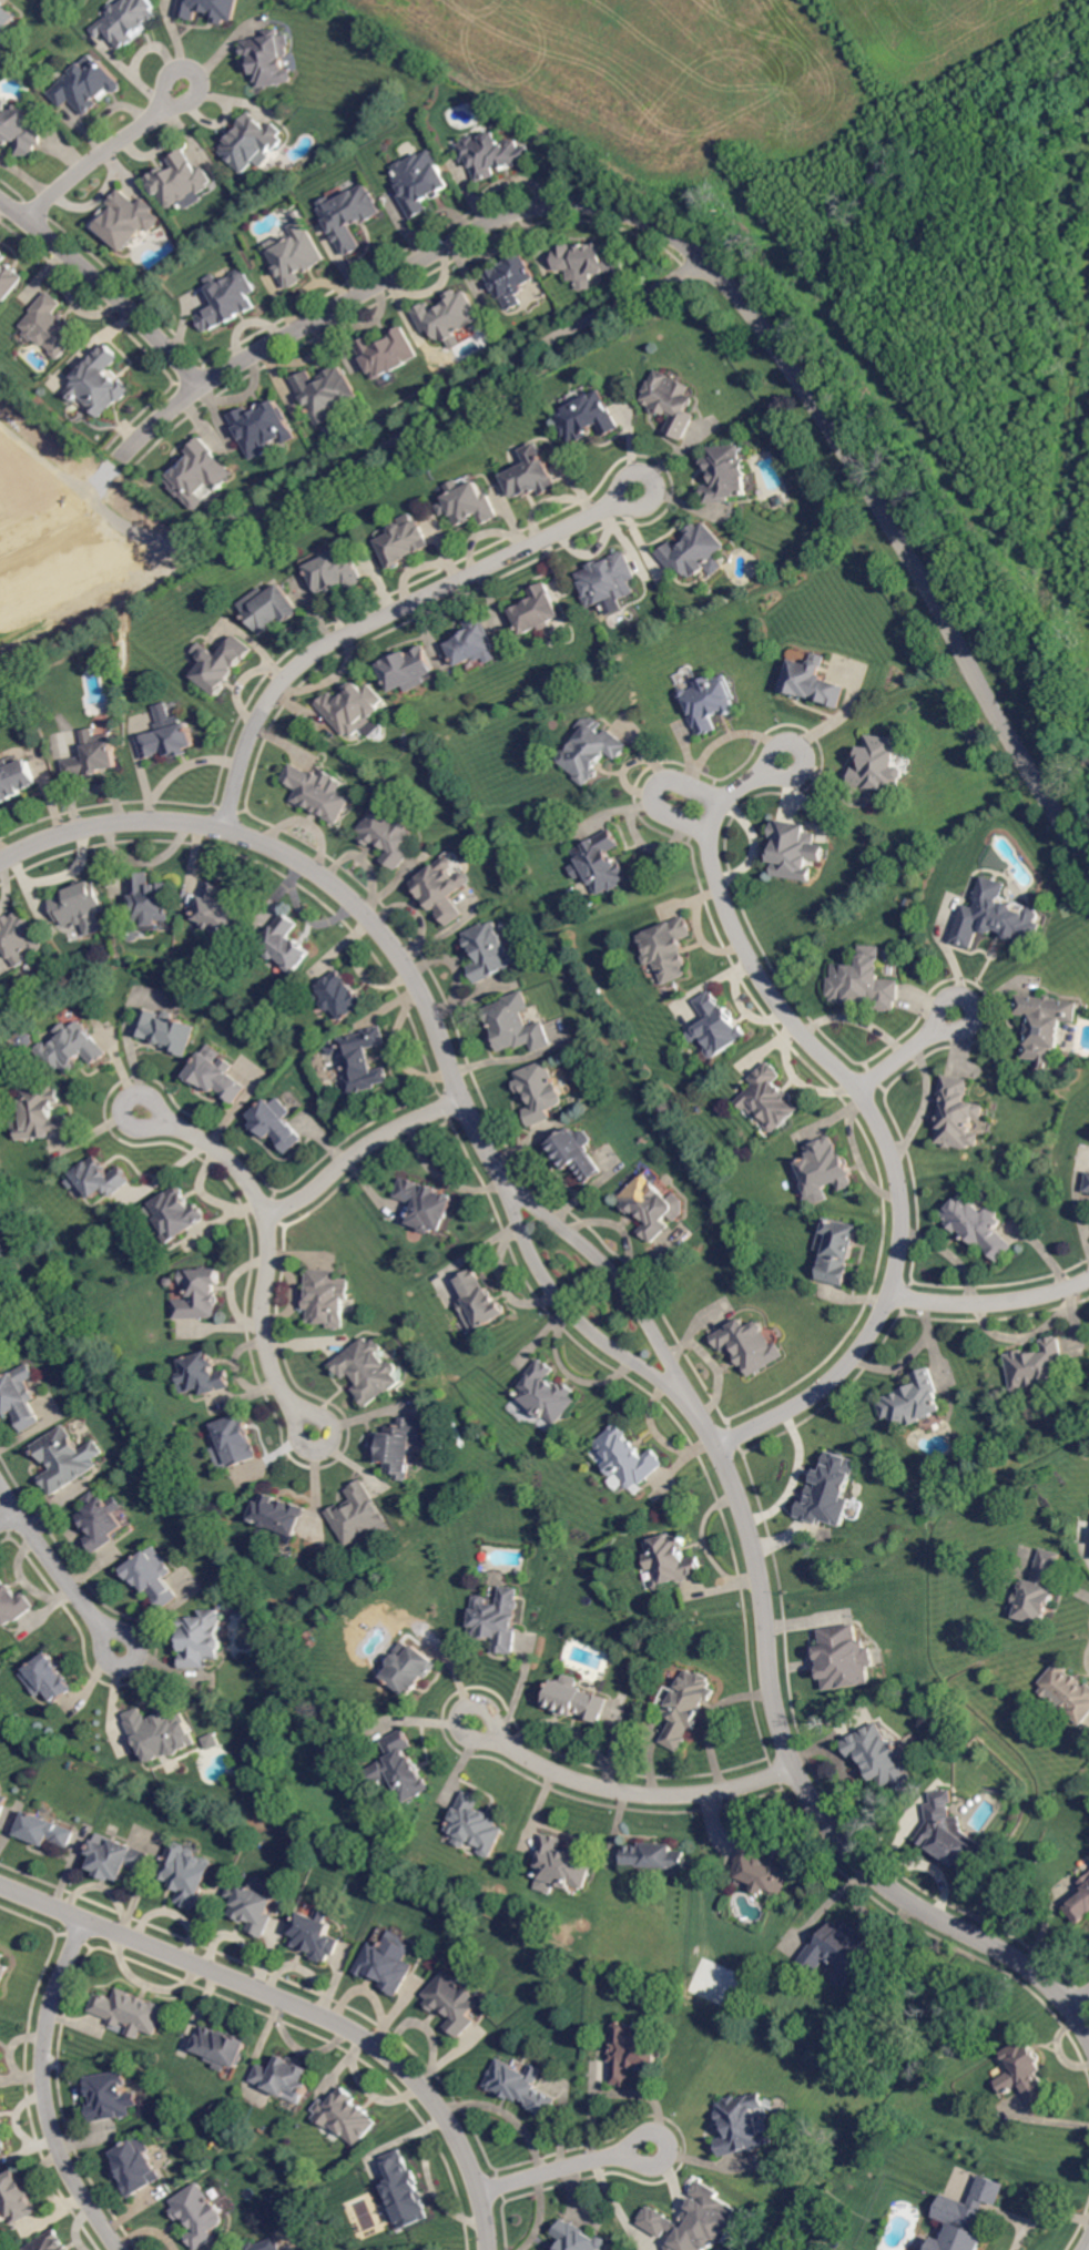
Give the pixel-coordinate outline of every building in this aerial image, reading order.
[(118,7),(126,0),(152,0),(150,1),(155,8),(152,11),(157,18),(150,23),(150,22),(144,26),(145,27),(149,30),(126,48),(125,45),(120,50),(105,32),(98,39),(91,31),(110,16),(108,12),(108,9),(113,6),(116,6),(118,7)] [(177,17),(181,0),(238,0),(233,23),(225,21),(224,26),(213,23),(214,18),(208,17),(208,13),(197,10),(195,22),(184,19),(184,18),(177,17)] [(16,18),(0,37),(0,3),(3,6),(2,7),(16,18)] [(279,37),(288,35),(291,45),(288,45),(289,54),(287,58),(283,59),(285,71),(288,70),(293,73),(294,79),(291,84),(259,90),(258,83),(256,84),(255,75),(253,75),(252,65),(253,65),(252,60),(246,61),(245,57),(244,57),(242,48),(244,47),(243,42),(266,38),(265,32),(278,30),(279,37)] [(96,62),(99,60),(122,85),(122,90),(119,93),(113,93),(112,92),(102,102),(99,99),(98,100),(96,99),(94,101),(95,102),(98,104),(85,118),(70,101),(62,109),(49,94),(90,55),(96,62)] [(14,142),(0,143),(0,102),(6,102),(6,111),(10,111),(10,106),(20,105),(20,111),(27,111),(27,126),(40,126),(40,146),(34,146),(34,156),(16,156),(14,142)] [(267,130),(273,123),(283,133),(278,136),(284,141),(281,144),(282,145),(278,150),(277,149),(275,151),(272,149),(267,154),(269,156),(271,157),(262,169),(255,162),(243,174),(221,153),(223,150),(222,149),(227,143),(226,142),(233,134),(234,134),(240,129),(237,126),(250,113),(267,130)] [(495,134),(497,133),(501,146),(508,144),(509,142),(512,141),(515,142),(518,141),(520,150),(529,146),(533,159),(525,162),(526,163),(521,165),(522,166),(515,170),(515,169),(503,172),(501,165),(493,169),(497,177),(479,184),(470,161),(464,163),(457,146),(465,144),(464,141),(475,136),(477,140),(485,136),(486,135),(492,132),(495,134)] [(197,171),(203,167),(213,182),(207,185),(210,189),(200,194),(202,197),(201,201),(186,211),(183,210),(181,205),(180,203),(179,206),(173,210),(170,210),(167,211),(159,195),(156,196),(145,180),(164,167),(167,173),(174,169),(169,160),(180,153),(179,152),(183,150),(197,171)] [(451,186),(440,193),(441,194),(441,196),(440,197),(439,198),(437,200),(435,200),(434,198),(432,197),(425,202),(430,211),(414,221),(400,197),(405,195),(396,180),(399,177),(395,170),(397,167),(396,166),(405,161),(406,163),(420,154),(421,156),(431,151),(451,186)] [(370,193),(372,192),(379,205),(377,205),(381,213),(376,217),(366,224),(365,222),(356,226),(355,224),(350,226),(353,231),(362,247),(359,250),(359,251),(349,256),(348,255),(346,257),(332,232),(328,234),(325,226),(327,225),(319,211),(322,210),(318,204),(330,197),(334,203),(366,184),(370,193)] [(138,205),(143,198),(155,211),(152,213),(161,221),(159,223),(157,226),(154,230),(152,231),(150,233),(144,228),(123,253),(103,235),(94,228),(99,223),(100,224),(109,214),(113,208),(112,208),(108,204),(120,190),(138,205)] [(325,261),(320,264),(320,265),(314,269),(314,271),(307,274),(305,271),(299,274),(304,281),(301,283),(301,284),(287,291),(275,268),(277,267),(268,253),(269,252),(265,245),(281,236),(285,244),(308,231),(325,261)] [(602,246),(605,246),(607,255),(607,256),(612,256),(612,255),(625,254),(627,273),(605,273),(605,275),(593,275),(593,281),(570,282),(569,271),(557,272),(556,246),(574,245),(574,247),(576,251),(577,250),(577,247),(596,246),(596,244),(602,244),(602,246)] [(539,279),(526,286),(527,288),(526,293),(519,296),(517,296),(518,297),(520,301),(510,306),(505,298),(501,301),(487,276),(499,269),(500,271),(501,271),(500,268),(509,263),(508,263),(519,256),(518,255),(523,252),(539,279)] [(2,304),(0,303),(0,265),(4,269),(8,265),(17,273),(23,278),(2,304)] [(242,272),(244,271),(256,292),(248,296),(255,308),(245,314),(244,312),(237,316),(238,318),(227,325),(226,322),(224,323),(225,324),(210,333),(210,332),(205,334),(204,332),(203,332),(197,320),(196,317),(216,306),(207,292),(210,287),(205,279),(214,275),(218,283),(221,284),(232,277),(233,274),(238,271),(242,272)] [(459,295),(466,292),(482,320),(457,334),(462,344),(452,350),(447,339),(447,340),(439,344),(431,329),(425,334),(414,313),(416,310),(416,309),(426,304),(426,305),(429,304),(430,305),(434,313),(435,313),(435,312),(446,306),(445,303),(448,302),(446,296),(456,291),(459,295)] [(58,318),(61,314),(68,320),(67,322),(73,328),(71,330),(79,338),(58,360),(50,354),(51,352),(44,346),(43,348),(34,340),(31,343),(23,336),(26,333),(20,327),(32,314),(30,312),(48,293),(61,305),(53,314),(58,318)] [(419,357),(408,364),(408,365),(393,374),(391,373),(376,381),(355,344),(364,339),(365,340),(372,336),(375,342),(377,346),(381,344),(383,345),(394,338),(393,337),(394,337),(393,335),(394,334),(393,333),(403,327),(419,357)] [(118,384),(121,380),(132,391),(120,404),(118,400),(100,419),(79,399),(74,404),(64,394),(72,386),(69,383),(106,344),(120,358),(109,369),(116,377),(114,380),(118,384)] [(345,376),(347,376),(359,398),(345,406),(344,403),(334,408),(337,413),(329,417),(332,420),(319,427),(292,379),(301,374),(301,376),(308,371),(314,380),(316,385),(327,378),(324,374),(325,374),(335,368),(335,370),(340,367),(345,376)] [(680,381),(691,388),(688,395),(693,398),(695,401),(692,407),(690,407),(688,411),(698,417),(695,420),(685,439),(684,441),(666,432),(664,431),(666,428),(672,417),(666,414),(660,410),(658,415),(655,414),(652,411),(650,410),(649,410),(651,407),(643,404),(644,401),(642,400),(647,393),(644,393),(650,381),(651,381),(658,369),(666,374),(669,376),(680,381)] [(621,426),(622,428),(605,438),(598,424),(588,429),(586,430),(590,437),(578,444),(577,441),(572,444),(570,440),(568,437),(566,438),(559,427),(561,426),(562,426),(556,415),(567,409),(590,396),(601,389),(610,407),(621,426)] [(296,438),(285,446),(281,439),(272,445),(275,450),(263,458),(262,456),(252,461),(241,441),(242,440),(235,429),(236,428),(228,416),(238,410),(240,411),(246,408),(250,415),(257,410),(257,408),(258,406),(259,405),(262,405),(263,405),(264,405),(266,406),(275,400),(296,438)] [(234,475),(216,490),(215,492),(208,485),(199,495),(204,501),(204,506),(197,511),(192,511),(180,498),(179,499),(169,488),(171,487),(166,481),(170,478),(169,477),(176,469),(175,467),(183,460),(184,461),(190,457),(185,452),(193,445),(192,444),(200,437),(234,475)] [(543,496),(542,493),(540,490),(531,495),(528,497),(527,497),(526,498),(523,493),(515,498),(503,476),(516,470),(528,464),(522,451),(533,445),(537,444),(550,468),(558,483),(560,488),(558,489),(543,496)] [(747,476),(749,491),(750,497),(736,498),(731,499),(732,502),(708,506),(705,506),(703,487),(713,486),(712,471),(711,468),(711,467),(709,468),(704,468),(703,457),(710,456),(709,449),(732,447),(743,445),(747,476)] [(462,489),(472,483),(477,482),(478,481),(485,497),(489,495),(490,496),(498,513),(499,517),(493,519),(495,520),(482,526),(478,515),(472,517),(475,521),(472,521),(471,522),(469,523),(467,525),(466,523),(458,527),(451,512),(444,516),(438,505),(442,502),(447,501),(446,498),(445,497),(450,495),(447,486),(458,480),(458,481),(462,489)] [(415,522),(419,520),(421,525),(430,543),(431,547),(408,558),(406,559),(403,561),(401,561),(403,563),(400,564),(400,568),(396,570),(394,569),(391,570),(378,540),(380,539),(393,533),(391,531),(393,527),(400,522),(399,520),(399,519),(411,513),(415,522)] [(727,548),(716,557),(706,566),(708,568),(709,569),(701,576),(700,577),(698,574),(694,578),(688,577),(680,568),(674,572),(673,571),(669,566),(659,554),(659,553),(669,544),(673,541),(676,546),(681,550),(682,549),(681,548),(689,542),(690,541),(688,538),(691,536),(688,531),(692,528),(696,523),(698,525),(700,527),(705,522),(727,548)] [(354,558),(364,578),(366,582),(347,591),(346,588),(344,584),(337,588),(337,590),(335,591),(332,592),(329,594),(328,591),(320,594),(307,568),(307,567),(316,562),(324,558),(323,556),(322,554),(329,550),(330,552),(335,549),(334,547),(335,547),(342,543),(346,541),(354,558)] [(623,553),(627,552),(629,557),(635,574),(637,577),(638,579),(631,582),(637,594),(618,601),(618,602),(617,600),(615,597),(604,601),(602,602),(588,608),(582,594),(586,593),(578,574),(590,569),(589,566),(602,560),(603,562),(608,561),(612,559),(611,557),(622,552),(623,553)] [(542,631),(540,628),(525,635),(512,611),(525,605),(527,604),(526,603),(527,603),(535,599),(531,590),(547,582),(548,584),(556,602),(562,615),(562,617),(557,619),(550,622),(550,624),(551,627),(542,631)] [(291,595),(301,611),(302,612),(302,613),(294,619),(287,623),(285,619),(275,627),(274,628),(262,635),(240,603),(251,595),(262,588),(266,594),(282,583),(291,595)] [(499,659),(492,662),(489,664),(487,659),(485,660),(479,662),(477,659),(465,665),(462,666),(459,668),(448,643),(458,639),(457,635),(458,634),(461,633),(468,630),(465,623),(482,614),(485,617),(492,634),(499,647),(495,649),(499,659)] [(230,679),(231,679),(228,681),(225,685),(227,686),(222,693),(218,698),(207,689),(192,675),(204,662),(192,652),(202,641),(220,656),(221,655),(223,652),(237,635),(254,650),(230,679)] [(432,665),(436,672),(424,678),(427,684),(408,693),(405,686),(393,692),(379,664),(388,660),(387,659),(387,658),(391,655),(394,655),(398,653),(399,655),(407,651),(408,652),(424,645),(426,650),(432,665)] [(105,669),(93,660),(101,648),(113,656),(105,669)] [(822,674),(826,676),(825,681),(827,681),(848,688),(847,690),(842,709),(815,701),(817,696),(815,696),(814,699),(804,695),(804,696),(797,694),(796,693),(795,695),(783,692),(792,661),(793,660),(811,665),(814,655),(814,654),(815,653),(827,658),(822,674)] [(737,695),(733,698),(740,710),(727,715),(724,707),(723,709),(720,710),(711,714),(717,727),(701,735),(701,733),(692,715),(685,699),(684,700),(682,701),(679,694),(681,690),(686,688),(688,689),(691,690),(699,686),(698,684),(696,682),(698,681),(713,674),(715,679),(727,673),(737,695)] [(364,690),(370,684),(376,691),(385,700),(378,705),(383,710),(375,717),(376,720),(365,731),(363,729),(359,732),(354,736),(352,734),(350,732),(348,734),(346,736),(340,730),(319,706),(317,704),(324,698),(326,695),(327,696),(332,693),(339,701),(346,694),(348,692),(349,690),(349,686),(353,683),(355,683),(358,683),(364,690)] [(182,724),(189,722),(196,746),(187,749),(189,754),(186,755),(182,756),(179,757),(177,754),(174,755),(169,757),(166,751),(157,754),(157,756),(144,761),(140,744),(138,739),(149,735),(159,732),(160,732),(164,731),(163,725),(162,721),(172,719),(180,715),(182,724)] [(605,735),(610,730),(627,744),(630,746),(628,747),(628,749),(629,750),(621,759),(620,759),(618,761),(608,753),(607,754),(609,755),(600,766),(598,770),(601,772),(593,782),(592,781),(587,787),(576,778),(577,777),(560,763),(560,756),(564,751),(569,750),(583,732),(578,727),(584,720),(597,717),(601,722),(604,724),(600,730),(605,735)] [(96,736),(112,733),(119,768),(105,771),(102,771),(101,772),(102,775),(89,778),(88,774),(69,778),(65,761),(67,761),(77,759),(85,756),(86,756),(82,731),(94,727),(96,736)] [(908,754),(908,756),(903,755),(898,755),(897,767),(904,767),(907,773),(907,774),(906,776),(905,778),(902,782),(902,783),(900,793),(889,791),(874,790),(854,787),(851,787),(852,774),(853,774),(854,768),(858,770),(865,770),(866,762),(861,762),(861,757),(861,754),(862,747),(867,747),(868,735),(910,740),(908,754)] [(8,801),(0,803),(0,763),(9,760),(11,766),(26,761),(29,760),(29,762),(38,784),(37,784),(21,790),(23,795),(10,800),(8,801)] [(311,774),(313,772),(314,773),(315,773),(324,778),(322,782),(328,785),(333,777),(336,780),(344,783),(342,787),(339,792),(352,798),(337,825),(325,818),(326,816),(317,812),(314,810),(306,805),(305,806),(305,807),(299,805),(292,801),(298,790),(297,788),(296,790),(286,784),(286,783),(283,781),(292,764),(293,764),(303,771),(311,774)] [(399,821),(404,816),(413,824),(410,827),(411,828),(415,831),(415,836),(407,846),(413,851),(411,853),(398,869),(397,868),(384,857),(387,854),(389,851),(379,842),(376,839),(372,845),(370,844),(360,836),(364,833),(359,828),(379,804),(385,808),(390,813),(399,821)] [(824,861),(823,862),(823,863),(818,862),(811,861),(810,867),(814,868),(812,883),(778,877),(773,876),(775,863),(772,863),(774,849),(776,849),(778,842),(775,841),(772,841),(775,819),(777,821),(778,821),(800,824),(808,826),(808,827),(807,833),(808,833),(818,834),(816,845),(825,846),(826,846),(824,861)] [(619,864),(621,863),(622,862),(629,873),(625,875),(628,879),(621,884),(622,886),(612,892),(611,889),(600,896),(593,884),(587,873),(580,863),(574,852),(583,847),(591,842),(599,837),(608,832),(612,829),(621,846),(612,852),(618,861),(619,864)] [(457,878),(461,875),(464,873),(465,873),(467,873),(468,874),(471,878),(471,883),(469,884),(468,885),(452,897),(466,915),(450,927),(437,909),(434,912),(426,902),(423,896),(421,896),(420,894),(413,885),(435,867),(446,858),(447,857),(449,857),(451,858),(456,863),(455,866),(451,869),(457,878)] [(151,886),(152,886),(154,886),(169,885),(171,920),(170,920),(159,922),(159,925),(145,926),(145,923),(134,923),(133,923),(132,897),(131,875),(131,873),(151,872),(151,886)] [(1009,905),(1010,904),(1017,906),(1021,905),(1031,908),(1034,907),(1039,909),(1042,915),(1039,923),(1045,925),(1038,943),(1031,940),(1028,948),(1025,949),(1020,948),(1019,944),(1019,943),(1020,938),(1016,941),(1010,939),(1008,935),(1009,934),(999,930),(997,937),(993,935),(984,931),(986,926),(984,925),(975,950),(955,943),(968,906),(974,908),(977,909),(979,903),(978,898),(986,877),(1009,886),(1004,899),(1007,900),(1009,905)] [(75,924),(71,925),(65,927),(63,920),(58,923),(57,920),(50,902),(49,900),(62,895),(61,894),(61,893),(78,887),(80,886),(95,880),(106,912),(96,915),(75,924)] [(228,903),(230,899),(232,900),(235,900),(242,904),(247,906),(244,914),(247,915),(241,934),(240,933),(238,933),(236,939),(227,937),(226,936),(225,939),(212,934),(207,933),(205,931),(202,930),(204,924),(195,920),(194,920),(199,908),(207,885),(207,882),(224,887),(222,895),(220,900),(228,903)] [(6,949),(0,953),(0,925),(7,920),(9,919),(17,915),(23,910),(44,944),(42,950),(37,954),(33,954),(30,947),(29,948),(22,953),(28,961),(20,966),(18,967),(17,967),(7,951),(6,949)] [(294,975),(287,969),(275,959),(274,960),(272,958),(266,954),(268,951),(266,950),(259,945),(271,931),(283,916),(284,914),(285,914),(299,925),(291,936),(297,941),(302,945),(311,953),(311,954),(294,975)] [(690,966),(688,966),(685,967),(689,976),(675,981),(666,985),(666,984),(658,961),(648,966),(643,955),(647,954),(640,936),(644,935),(663,927),(674,923),(684,919),(686,918),(693,935),(683,938),(686,947),(683,949),(685,954),(690,966)] [(501,927),(511,948),(512,953),(520,949),(523,957),(526,961),(521,964),(499,975),(479,985),(478,983),(475,977),(470,967),(471,966),(480,963),(478,956),(474,958),(472,955),(470,950),(465,939),(467,939),(468,938),(466,934),(487,923),(489,927),(498,922),(501,927)] [(511,934),(503,930),(506,923),(515,925),(511,934)] [(129,943),(125,937),(124,933),(129,927),(135,927),(140,931),(140,935),(140,937),(135,941),(129,943)] [(883,968),(884,968),(884,980),(903,981),(902,1002),(898,1002),(898,1011),(892,1011),(892,1012),(883,1012),(883,1011),(877,1010),(877,1004),(877,1002),(868,1002),(867,1004),(861,1004),(861,1006),(849,1006),(849,1005),(849,1004),(847,1004),(847,1005),(837,1005),(837,1002),(834,1002),(834,997),(831,997),(832,979),(835,979),(836,966),(863,967),(864,947),(884,947),(883,968)] [(355,990),(357,988),(359,990),(360,992),(362,994),(368,1002),(344,1021),(333,1008),(332,1008),(329,1010),(324,1004),(320,1006),(320,1007),(314,998),(317,995),(320,992),(317,988),(318,987),(338,970),(339,970),(355,990)] [(529,1028),(542,1021),(543,1021),(544,1025),(549,1038),(552,1046),(535,1053),(535,1051),(531,1045),(518,1050),(517,1048),(517,1047),(509,1049),(499,1053),(493,1038),(491,1035),(482,1009),(505,1001),(503,998),(517,994),(525,990),(526,994),(531,1008),(531,1010),(527,1011),(523,1012),(529,1028)] [(740,1027),(743,1025),(751,1036),(715,1059),(714,1058),(709,1049),(711,1047),(705,1038),(698,1042),(694,1041),(691,1036),(691,1032),(692,1032),(692,1031),(710,1020),(698,1002),(709,995),(715,990),(727,1009),(736,1022),(739,1025),(740,1027)] [(1047,998),(1047,995),(1055,996),(1054,1000),(1079,1004),(1076,1024),(1063,1022),(1062,1026),(1062,1029),(1060,1041),(1059,1050),(1054,1049),(1050,1073),(1038,1071),(1039,1061),(1024,1059),(1026,1041),(1028,1041),(1029,1037),(1029,1035),(1030,1025),(1031,1018),(1024,1017),(1016,1016),(1018,995),(1021,995),(1041,998),(1047,998)] [(186,1058),(174,1055),(174,1053),(175,1050),(165,1047),(163,1046),(132,1035),(134,1029),(142,1007),(160,1014),(170,1017),(177,1020),(197,1027),(186,1058)] [(92,1035),(106,1052),(109,1055),(95,1067),(89,1059),(85,1056),(82,1059),(78,1062),(77,1065),(75,1065),(78,1068),(70,1075),(63,1067),(60,1070),(57,1073),(37,1051),(45,1043),(48,1042),(50,1046),(55,1041),(61,1036),(58,1031),(58,1030),(67,1024),(67,1022),(72,1029),(80,1021),(81,1022),(85,1027),(92,1035)] [(373,1070),(387,1067),(390,1082),(376,1086),(377,1089),(348,1096),(347,1091),(346,1083),(345,1078),(346,1078),(347,1077),(339,1042),(338,1039),(344,1038),(354,1036),(364,1034),(363,1030),(364,1030),(379,1027),(383,1026),(387,1045),(368,1049),(370,1059),(370,1062),(373,1070)] [(22,1051),(16,1047),(14,1039),(19,1032),(28,1031),(33,1036),(34,1043),(30,1050),(22,1051)] [(220,1063),(224,1058),(224,1057),(230,1061),(234,1065),(235,1066),(231,1073),(238,1080),(246,1086),(248,1087),(234,1106),(225,1098),(226,1097),(216,1089),(213,1093),(201,1083),(200,1083),(197,1086),(185,1076),(203,1051),(204,1052),(212,1058),(220,1063)] [(557,1087),(561,1085),(562,1088),(564,1095),(564,1096),(566,1097),(559,1100),(561,1107),(550,1111),(553,1119),(551,1120),(533,1127),(531,1128),(526,1117),(528,1116),(526,1110),(535,1106),(530,1096),(528,1097),(527,1097),(526,1096),(525,1091),(519,1093),(519,1092),(515,1082),(520,1080),(517,1072),(546,1060),(552,1073),(552,1075),(557,1087)] [(801,1110),(776,1132),(775,1132),(773,1132),(771,1130),(769,1128),(769,1121),(760,1111),(756,1113),(750,1107),(746,1110),(745,1110),(739,1102),(754,1087),(757,1085),(752,1079),(767,1066),(770,1062),(783,1077),(775,1082),(782,1090),(785,1093),(801,1110)] [(984,1119),(976,1118),(973,1133),(981,1134),(979,1148),(969,1146),(969,1150),(954,1147),(954,1149),(946,1148),(946,1144),(937,1143),(946,1097),(940,1096),(944,1076),(946,1076),(947,1076),(966,1079),(967,1080),(973,1080),(968,1102),(986,1106),(984,1119)] [(55,1090),(59,1090),(60,1099),(60,1103),(59,1103),(57,1103),(57,1104),(57,1107),(58,1109),(58,1111),(55,1112),(55,1118),(69,1116),(71,1134),(69,1134),(49,1138),(20,1141),(18,1128),(27,1127),(21,1090),(54,1086),(55,1090)] [(292,1113),(288,1117),(285,1119),(288,1122),(292,1127),(294,1128),(297,1131),(298,1133),(303,1139),(286,1154),(277,1144),(278,1143),(276,1140),(276,1139),(273,1136),(273,1134),(268,1139),(262,1132),(258,1134),(255,1130),(254,1128),(252,1126),(256,1121),(252,1118),(251,1116),(267,1099),(272,1104),(279,1098),(292,1113)] [(580,1133),(584,1130),(589,1130),(593,1139),(593,1143),(589,1147),(593,1153),(605,1172),(601,1174),(588,1183),(576,1164),(567,1170),(556,1155),(554,1153),(549,1146),(574,1127),(580,1133)] [(837,1144),(838,1144),(841,1149),(842,1151),(841,1151),(843,1159),(847,1157),(852,1167),(853,1165),(857,1175),(853,1178),(857,1187),(844,1192),(842,1185),(838,1184),(831,1188),(830,1191),(827,1192),(831,1200),(821,1205),(808,1201),(811,1194),(807,1187),(808,1182),(801,1164),(813,1159),(808,1148),(833,1137),(837,1144)] [(111,1173),(121,1165),(133,1181),(130,1184),(114,1197),(112,1199),(103,1188),(91,1198),(90,1195),(81,1185),(74,1191),(74,1190),(67,1182),(78,1173),(98,1157),(104,1165),(106,1168),(111,1173)] [(671,1200),(676,1194),(678,1193),(685,1201),(685,1213),(680,1219),(679,1220),(678,1221),(676,1222),(671,1215),(665,1220),(672,1226),(671,1228),(666,1231),(655,1242),(654,1244),(648,1238),(641,1231),(650,1222),(643,1215),(639,1212),(637,1210),(631,1215),(630,1214),(622,1207),(624,1203),(622,1201),(620,1199),(645,1173),(647,1175),(655,1183),(665,1194),(671,1200)] [(444,1231),(444,1233),(435,1230),(434,1233),(432,1234),(432,1235),(424,1231),(423,1231),(424,1229),(410,1224),(417,1205),(416,1205),(397,1198),(396,1198),(404,1175),(429,1184),(441,1190),(440,1193),(442,1193),(445,1194),(456,1199),(444,1231)] [(183,1193),(184,1192),(186,1194),(189,1198),(189,1199),(190,1200),(187,1201),(192,1207),(194,1204),(196,1203),(200,1209),(201,1208),(206,1216),(205,1218),(202,1220),(193,1226),(186,1231),(167,1244),(161,1235),(165,1232),(156,1219),(159,1218),(160,1216),(160,1215),(152,1204),(179,1187),(183,1193)] [(987,1213),(991,1209),(994,1211),(1005,1222),(998,1230),(999,1232),(1014,1245),(1016,1248),(1000,1263),(983,1245),(979,1250),(973,1243),(964,1233),(960,1231),(958,1234),(957,1233),(947,1223),(949,1221),(944,1214),(965,1192),(987,1213)] [(856,1243),(855,1246),(851,1263),(849,1266),(851,1266),(853,1267),(847,1287),(844,1286),(824,1281),(820,1280),(826,1253),(816,1251),(820,1239),(822,1230),(825,1231),(828,1218),(861,1226),(856,1243)] [(222,1285),(217,1285),(217,1289),(217,1291),(217,1306),(217,1320),(206,1320),(197,1320),(176,1320),(175,1320),(175,1300),(189,1300),(189,1284),(184,1284),(182,1284),(181,1270),(190,1269),(221,1269),(222,1285)] [(486,1290),(488,1287),(490,1287),(497,1299),(498,1302),(498,1303),(502,1301),(509,1314),(474,1333),(472,1332),(465,1317),(462,1312),(458,1304),(469,1297),(458,1277),(459,1277),(476,1269),(486,1290)] [(348,1300),(345,1300),(345,1314),(344,1330),(329,1330),(329,1327),(329,1324),(307,1324),(307,1311),(308,1310),(303,1310),(303,1306),(303,1301),(303,1297),(307,1297),(307,1271),(309,1272),(335,1272),(336,1272),(337,1272),(337,1279),(344,1279),(349,1279),(348,1300)] [(171,1286),(170,1286),(167,1285),(166,1284),(166,1283),(165,1281),(166,1280),(167,1279),(169,1277),(170,1276),(172,1277),(173,1277),(174,1279),(174,1280),(175,1281),(175,1282),(175,1284),(174,1285),(172,1286),(171,1286)] [(749,1327),(759,1322),(763,1324),(766,1328),(766,1330),(765,1332),(774,1346),(778,1343),(787,1357),(751,1378),(744,1367),(742,1367),(740,1363),(737,1360),(732,1350),(724,1354),(721,1350),(720,1350),(712,1337),(715,1335),(736,1324),(744,1320),(749,1327)] [(370,1343),(376,1338),(384,1348),(379,1352),(380,1354),(389,1364),(391,1363),(395,1363),(398,1367),(397,1374),(396,1374),(398,1376),(399,1377),(401,1382),(396,1386),(388,1392),(367,1408),(354,1391),(360,1385),(360,1384),(358,1382),(354,1375),(350,1377),(345,1382),(332,1364),(333,1362),(344,1354),(348,1351),(366,1337),(370,1343)] [(1060,1372),(1068,1371),(1070,1381),(1062,1391),(1052,1393),(1052,1391),(1051,1384),(1028,1387),(1025,1393),(1017,1394),(1012,1391),(1012,1388),(1007,1356),(1042,1351),(1044,1350),(1042,1344),(1042,1341),(1062,1337),(1062,1340),(1066,1361),(1066,1362),(1059,1363),(1060,1372)] [(214,1373),(226,1370),(232,1387),(228,1388),(204,1396),(201,1388),(184,1393),(179,1375),(184,1373),(181,1364),(180,1361),(180,1360),(195,1355),(212,1350),(214,1355),(215,1361),(216,1365),(217,1366),(213,1367),(214,1371),(214,1373)] [(546,1364),(546,1363),(554,1371),(546,1381),(548,1382),(549,1381),(553,1384),(557,1387),(559,1384),(561,1386),(563,1387),(566,1384),(566,1385),(574,1393),(571,1396),(577,1402),(558,1424),(549,1417),(548,1416),(544,1418),(532,1408),(521,1399),(523,1396),(528,1391),(525,1388),(523,1387),(526,1386),(528,1383),(523,1378),(526,1376),(527,1375),(538,1362),(539,1362),(540,1360),(546,1364)] [(1,1398),(0,1398),(0,1380),(32,1364),(39,1376),(37,1377),(29,1381),(37,1395),(38,1397),(39,1398),(39,1399),(33,1402),(44,1422),(42,1423),(27,1432),(16,1412),(9,1415),(2,1403),(1,1398)] [(922,1415),(924,1423),(917,1425),(908,1428),(907,1426),(907,1424),(896,1427),(893,1415),(885,1417),(883,1409),(881,1403),(886,1401),(886,1398),(899,1394),(898,1389),(903,1388),(906,1387),(918,1383),(915,1372),(932,1366),(932,1367),(934,1373),(940,1396),(945,1408),(922,1415)] [(231,1468),(230,1466),(222,1445),(221,1443),(216,1432),(214,1425),(232,1417),(243,1413),(248,1427),(250,1429),(252,1435),(259,1456),(255,1458),(233,1467),(231,1468)] [(425,1434),(431,1435),(429,1446),(429,1450),(414,1448),(411,1469),(409,1480),(396,1479),(396,1475),(385,1474),(386,1463),(370,1462),(372,1449),(373,1443),(374,1432),(384,1433),(385,1425),(397,1427),(400,1427),(401,1417),(425,1419),(426,1419),(425,1434)] [(643,1457),(654,1449),(662,1458),(661,1459),(663,1462),(665,1465),(663,1466),(647,1480),(644,1484),(641,1486),(640,1483),(632,1489),(630,1486),(620,1473),(619,1474),(614,1478),(612,1479),(603,1466),(609,1460),(608,1460),(597,1445),(596,1444),(618,1424),(634,1445),(637,1448),(643,1457)] [(92,1465),(95,1469),(86,1475),(58,1495),(54,1497),(42,1477),(54,1469),(50,1462),(45,1465),(44,1463),(42,1460),(33,1447),(67,1426),(73,1436),(81,1447),(92,1465)] [(859,1477),(856,1475),(848,1498),(855,1500),(845,1528),(827,1521),(825,1526),(798,1517),(805,1499),(808,1500),(813,1487),(820,1489),(822,1484),(816,1483),(821,1470),(825,1473),(827,1467),(825,1467),(831,1452),(861,1463),(858,1467),(863,1469),(859,1477)] [(389,1521),(383,1526),(350,1545),(348,1547),(337,1529),(326,1511),(326,1510),(338,1503),(343,1508),(345,1507),(353,1501),(345,1490),(363,1479),(364,1480),(375,1499),(389,1521)] [(100,1498),(103,1496),(108,1504),(118,1497),(125,1508),(123,1509),(118,1513),(126,1525),(113,1535),(116,1539),(114,1541),(96,1554),(95,1555),(84,1539),(85,1539),(91,1535),(88,1529),(85,1526),(79,1516),(92,1507),(85,1498),(95,1491),(100,1498)] [(307,1508),(306,1510),(297,1536),(297,1537),(295,1536),(285,1533),(274,1528),(262,1524),(252,1520),(258,1501),(263,1503),(266,1493),(277,1497),(284,1499),(307,1508)] [(673,1538),(679,1536),(683,1535),(684,1535),(689,1547),(686,1548),(683,1549),(684,1551),(685,1556),(686,1560),(701,1556),(706,1574),(702,1575),(693,1578),(684,1580),(680,1582),(665,1587),(663,1590),(659,1591),(658,1590),(657,1589),(655,1589),(654,1585),(658,1579),(654,1570),(653,1571),(651,1571),(647,1557),(650,1555),(648,1549),(645,1541),(672,1534),(673,1536),(673,1538)] [(166,1579),(180,1598),(179,1598),(162,1611),(153,1599),(155,1598),(150,1591),(145,1595),(138,1584),(135,1581),(135,1580),(132,1581),(123,1569),(155,1546),(174,1572),(166,1579)] [(1055,1589),(1054,1594),(1058,1595),(1054,1608),(1052,1611),(1051,1617),(1048,1616),(1047,1621),(1045,1627),(1017,1618),(1017,1617),(1017,1616),(1020,1608),(1015,1606),(1019,1590),(1025,1591),(1024,1589),(1025,1585),(1025,1584),(1028,1581),(1028,1580),(1034,1581),(1042,1551),(1044,1549),(1062,1555),(1060,1564),(1062,1565),(1058,1579),(1057,1580),(1055,1589)] [(6,1623),(0,1627),(0,1580),(3,1578),(8,1586),(11,1584),(13,1586),(16,1589),(20,1597),(28,1592),(38,1607),(37,1608),(33,1610),(20,1620),(9,1628),(6,1623)] [(499,1607),(500,1597),(501,1598),(521,1600),(520,1611),(518,1611),(516,1630),(519,1630),(519,1632),(517,1642),(516,1652),(516,1656),(510,1655),(510,1656),(509,1657),(495,1655),(497,1639),(487,1638),(486,1638),(485,1643),(484,1643),(482,1643),(469,1641),(475,1597),(487,1599),(489,1599),(488,1606),(499,1607)] [(220,1640),(222,1641),(222,1646),(222,1649),(220,1651),(220,1660),(207,1660),(208,1669),(205,1669),(189,1669),(182,1669),(182,1659),(183,1659),(183,1655),(183,1650),(181,1647),(181,1643),(182,1642),(183,1640),(185,1640),(185,1635),(185,1632),(182,1632),(181,1619),(200,1618),(199,1611),(218,1610),(220,1610),(220,1613),(221,1615),(221,1616),(222,1623),(220,1626),(220,1640)] [(822,1648),(824,1647),(822,1630),(858,1625),(861,1641),(866,1640),(867,1649),(874,1648),(876,1666),(871,1667),(873,1684),(828,1691),(822,1648)] [(429,1680),(428,1679),(425,1677),(416,1688),(415,1690),(409,1698),(400,1692),(383,1678),(390,1667),(391,1667),(391,1663),(390,1661),(398,1651),(406,1641),(419,1651),(427,1657),(435,1663),(439,1667),(429,1680)] [(59,1703),(54,1707),(45,1694),(41,1698),(22,1674),(51,1651),(60,1662),(60,1663),(58,1666),(59,1667),(77,1689),(75,1690),(73,1691),(59,1703)] [(1079,1680),(1088,1687),(1088,1718),(1085,1724),(1067,1711),(1061,1707),(1060,1709),(1056,1707),(1049,1701),(1050,1698),(1042,1692),(1047,1688),(1047,1687),(1046,1686),(1044,1684),(1046,1681),(1061,1661),(1071,1669),(1069,1672),(1077,1678),(1079,1680)] [(698,1676),(700,1673),(712,1679),(710,1681),(713,1683),(711,1688),(717,1692),(711,1703),(708,1701),(705,1706),(699,1718),(702,1720),(695,1732),(690,1729),(686,1737),(685,1738),(686,1738),(688,1739),(686,1741),(680,1753),(661,1742),(663,1740),(672,1723),(673,1721),(663,1714),(662,1709),(665,1703),(666,1701),(662,1699),(666,1690),(668,1688),(673,1690),(674,1689),(679,1680),(682,1681),(685,1676),(689,1670),(698,1676)] [(578,1688),(579,1688),(597,1694),(609,1700),(600,1723),(600,1724),(586,1719),(582,1718),(583,1716),(580,1714),(577,1713),(576,1718),(574,1718),(546,1707),(556,1680),(559,1682),(562,1683),(564,1677),(568,1674),(578,1678),(580,1682),(578,1688)] [(146,1714),(149,1714),(151,1719),(157,1716),(163,1713),(174,1709),(177,1714),(184,1711),(199,1744),(190,1748),(174,1754),(162,1760),(151,1764),(146,1754),(145,1755),(144,1755),(140,1744),(138,1745),(135,1740),(128,1723),(130,1722),(128,1718),(126,1716),(143,1708),(146,1714)] [(893,1744),(898,1741),(898,1743),(906,1755),(899,1760),(904,1765),(907,1771),(908,1775),(912,1774),(917,1784),(899,1794),(894,1784),(886,1788),(881,1779),(875,1783),(868,1771),(865,1765),(859,1757),(853,1760),(844,1743),(845,1742),(847,1741),(878,1724),(881,1722),(893,1744)] [(423,1779),(426,1776),(428,1781),(432,1790),(405,1804),(401,1799),(398,1792),(390,1778),(386,1780),(384,1782),(378,1784),(376,1779),(370,1769),(389,1758),(380,1741),(384,1740),(400,1731),(405,1729),(414,1747),(408,1750),(417,1768),(419,1771),(423,1779)] [(207,1751),(202,1740),(214,1734),(221,1745),(207,1751)] [(490,1816),(492,1811),(502,1816),(499,1825),(501,1826),(506,1829),(492,1859),(481,1853),(480,1853),(479,1853),(482,1846),(469,1841),(466,1847),(461,1845),(455,1842),(458,1835),(447,1831),(456,1812),(465,1794),(466,1791),(484,1799),(478,1811),(488,1815),(490,1816)] [(954,1818),(961,1816),(964,1830),(980,1842),(990,1850),(970,1877),(963,1872),(946,1861),(944,1859),(943,1859),(943,1857),(926,1845),(918,1841),(918,1840),(920,1837),(925,1832),(928,1829),(930,1825),(930,1824),(929,1815),(928,1805),(935,1804),(934,1793),(937,1792),(942,1792),(945,1792),(953,1791),(955,1803),(951,1804),(951,1806),(954,1818)] [(8,1808),(0,1826),(0,1793),(11,1798),(8,1808)] [(71,1849),(54,1843),(57,1839),(52,1837),(48,1847),(34,1842),(32,1841),(19,1835),(29,1811),(67,1826),(78,1831),(77,1834),(71,1849)] [(144,1874),(133,1870),(134,1867),(131,1866),(124,1882),(115,1879),(114,1880),(114,1882),(108,1880),(106,1879),(104,1877),(99,1875),(101,1872),(92,1869),(98,1856),(92,1854),(95,1846),(101,1833),(108,1835),(118,1840),(129,1844),(135,1847),(152,1854),(144,1874)] [(551,1836),(551,1835),(563,1840),(560,1850),(571,1854),(572,1850),(573,1851),(577,1851),(578,1847),(589,1851),(587,1856),(592,1859),(596,1860),(586,1890),(572,1885),(571,1890),(556,1884),(539,1880),(535,1877),(541,1860),(537,1859),(538,1856),(543,1837),(544,1834),(551,1836)] [(782,1895),(769,1890),(766,1895),(754,1891),(756,1885),(756,1884),(743,1880),(736,1876),(734,1875),(740,1864),(740,1863),(737,1862),(745,1842),(749,1835),(761,1841),(760,1845),(762,1846),(764,1847),(760,1860),(765,1862),(792,1873),(782,1895)] [(673,1850),(688,1851),(686,1861),(686,1871),(685,1871),(666,1870),(624,1866),(625,1864),(627,1847),(627,1846),(643,1847),(643,1843),(658,1844),(660,1844),(673,1845),(673,1850)] [(196,1857),(201,1859),(204,1861),(205,1857),(216,1863),(205,1888),(197,1908),(196,1910),(196,1911),(177,1902),(183,1887),(174,1884),(172,1883),(160,1879),(172,1850),(173,1850),(184,1854),(185,1852),(187,1849),(189,1847),(190,1847),(199,1851),(199,1852),(196,1857)] [(1081,1882),(1088,1875),(1088,1916),(1080,1923),(1068,1906),(1087,1891),(1088,1891),(1085,1886),(1081,1882)] [(269,1886),(268,1887),(266,1894),(276,1897),(269,1913),(275,1915),(273,1918),(264,1940),(248,1933),(248,1932),(254,1920),(248,1917),(246,1916),(246,1918),(245,1922),(243,1921),(240,1920),(230,1915),(235,1901),(227,1896),(230,1891),(232,1884),(242,1888),(244,1883),(252,1886),(254,1880),(269,1886)] [(326,1922),(334,1925),(329,1934),(342,1940),(340,1942),(340,1944),(335,1956),(334,1955),(332,1954),(327,1963),(313,1957),(315,1953),(305,1948),(303,1947),(301,1949),(299,1949),(292,1945),(295,1936),(292,1935),(303,1912),(306,1913),(316,1917),(319,1908),(320,1907),(330,1912),(326,1922)] [(844,1928),(847,1924),(857,1931),(858,1932),(859,1933),(861,1933),(864,1935),(869,1940),(865,1945),(871,1951),(873,1952),(868,1958),(854,1977),(853,1976),(842,1968),(830,1958),(817,1975),(816,1977),(815,1977),(798,1965),(800,1963),(811,1947),(813,1945),(813,1944),(816,1946),(835,1922),(844,1928)] [(413,1952),(407,1959),(413,1963),(417,1965),(415,1968),(411,1973),(399,1995),(398,1996),(381,1986),(384,1983),(376,1978),(373,1976),(370,1975),(369,1974),(367,1979),(355,1972),(373,1942),(381,1947),(391,1930),(394,1930),(405,1937),(406,1940),(406,1942),(410,1944),(413,1952)] [(7,1981),(0,1995),(0,1951),(9,1955),(4,1964),(12,1967),(7,1981)] [(467,1988),(475,1979),(485,1988),(477,1998),(478,1999),(479,2000),(479,2007),(472,2015),(478,2020),(477,2022),(461,2039),(460,2040),(447,2027),(450,2024),(452,2020),(442,2010),(439,2008),(435,2013),(435,2012),(426,2004),(429,1999),(425,1995),(447,1969),(458,1979),(467,1988)] [(142,2000),(145,2002),(153,2005),(154,2000),(169,2007),(157,2036),(144,2030),(140,2039),(129,2035),(132,2025),(125,2023),(124,2024),(123,2028),(113,2024),(111,2023),(112,2019),(94,2013),(91,2010),(98,1994),(114,2000),(119,1988),(132,1994),(131,1996),(142,2000)] [(665,2058),(660,2058),(660,2071),(645,2070),(645,2068),(641,2068),(632,2068),(632,2087),(622,2086),(613,2086),(614,2071),(614,2063),(611,2063),(611,2060),(611,2052),(614,2052),(615,2043),(615,2034),(615,2025),(619,2023),(628,2023),(632,2027),(632,2029),(631,2035),(640,2035),(648,2035),(660,2036),(660,2043),(666,2043),(665,2058)] [(207,2028),(207,2027),(228,2036),(230,2034),(234,2036),(236,2037),(248,2042),(238,2069),(236,2068),(227,2065),(224,2073),(222,2071),(214,2068),(216,2065),(206,2060),(206,2058),(207,2056),(194,2050),(194,2049),(203,2028),(204,2026),(207,2028)] [(1029,2040),(1031,2040),(1036,2047),(1037,2050),(1042,2059),(1040,2061),(1045,2069),(1039,2073),(1054,2096),(1036,2107),(1035,2105),(1026,2090),(1022,2084),(1015,2088),(1007,2076),(1014,2071),(1012,2069),(1011,2068),(1006,2058),(1003,2053),(1003,2052),(1014,2045),(1012,2042),(1025,2034),(1029,2040)] [(313,2070),(307,2081),(312,2083),(312,2084),(302,2105),(286,2098),(254,2083),(252,2081),(252,2080),(256,2071),(259,2064),(274,2070),(281,2055),(297,2063),(299,2064),(313,2070)] [(528,2074),(531,2068),(533,2065),(543,2070),(540,2077),(537,2083),(538,2084),(537,2085),(540,2087),(539,2089),(560,2100),(559,2101),(549,2120),(537,2115),(538,2112),(536,2111),(531,2109),(532,2107),(522,2103),(521,2104),(513,2099),(512,2101),(509,2099),(505,2097),(502,2096),(503,2095),(497,2090),(496,2094),(487,2089),(488,2087),(486,2086),(491,2076),(490,2075),(492,2071),(500,2059),(513,2066),(528,2074)] [(126,2095),(130,2095),(138,2094),(140,2107),(131,2108),(133,2116),(92,2124),(89,2105),(94,2104),(93,2097),(90,2097),(86,2078),(126,2071),(128,2083),(124,2083),(126,2095)] [(360,2107),(362,2106),(370,2114),(369,2115),(376,2120),(375,2121),(377,2124),(357,2148),(334,2128),(332,2131),(325,2126),(323,2128),(314,2119),(317,2115),(313,2110),(322,2100),(328,2106),(344,2088),(356,2099),(355,2100),(354,2101),(360,2107)] [(756,2110),(763,2134),(772,2131),(773,2131),(776,2145),(760,2148),(725,2158),(723,2159),(717,2139),(729,2136),(726,2127),(725,2122),(723,2124),(721,2124),(717,2111),(721,2111),(720,2105),(727,2103),(726,2100),(739,2097),(739,2099),(753,2095),(756,2110)] [(132,2198),(124,2185),(126,2183),(119,2170),(118,2168),(115,2165),(118,2164),(112,2155),(143,2136),(150,2147),(152,2151),(149,2154),(157,2170),(163,2179),(151,2187),(136,2195),(132,2198)] [(406,2157),(411,2171),(416,2169),(421,2185),(420,2185),(419,2186),(424,2196),(425,2199),(429,2209),(428,2210),(431,2219),(403,2231),(403,2230),(403,2229),(386,2188),(385,2187),(388,2186),(390,2185),(389,2181),(393,2180),(393,2179),(384,2157),(403,2149),(403,2151),(406,2157)] [(6,2216),(0,2206),(0,2179),(19,2169),(26,2182),(27,2183),(28,2185),(41,2212),(38,2213),(18,2224),(12,2213),(6,2216)] [(993,2216),(980,2249),(933,2249),(938,2238),(947,2241),(954,2224),(937,2218),(946,2196),(947,2196),(973,2205),(983,2178),(984,2176),(1007,2185),(999,2206),(988,2202),(988,2203),(987,2207),(985,2211),(984,2212),(994,2216),(993,2216)] [(716,2248),(710,2249),(670,2249),(669,2246),(675,2244),(680,2237),(672,2231),(671,2230),(666,2237),(664,2239),(641,2224),(643,2221),(642,2220),(649,2210),(650,2211),(652,2207),(658,2211),(659,2209),(671,2217),(670,2218),(689,2230),(691,2227),(689,2224),(688,2223),(686,2222),(686,2220),(686,2219),(686,2217),(686,2216),(688,2215),(689,2215),(690,2213),(692,2212),(693,2212),(694,2212),(695,2212),(698,2213),(691,2209),(699,2198),(694,2196),(703,2181),(723,2195),(721,2198),(740,2210),(735,2218),(740,2221),(723,2246),(720,2243),(716,2248)] [(216,2240),(202,2249),(194,2249),(186,2238),(195,2231),(192,2227),(187,2220),(182,2223),(179,2220),(173,2211),(175,2209),(172,2202),(200,2183),(207,2196),(221,2216),(225,2222),(211,2231),(215,2240),(216,2240)] [(605,2249),(600,2249),(558,2249),(559,2249),(563,2241),(554,2236),(563,2219),(566,2220),(571,2223),(572,2222),(587,2231),(587,2232),(596,2238),(598,2239),(600,2238),(602,2237),(607,2239),(608,2244),(605,2249)] [(68,2248),(68,2249),(27,2249),(55,2230),(68,2248)] [(267,2241),(271,2249),(243,2249),(242,2248),(254,2243),(255,2246),(263,2243),(267,2241)]
